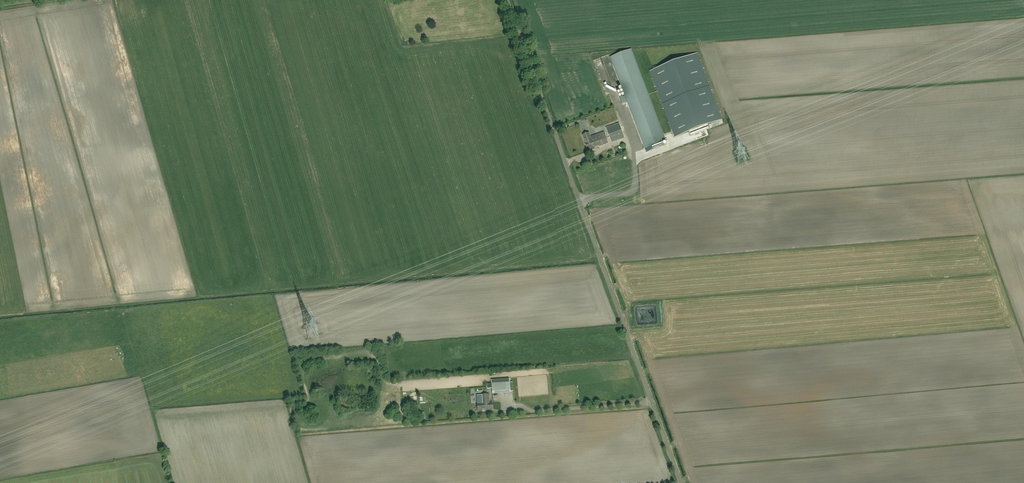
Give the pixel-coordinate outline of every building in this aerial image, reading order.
[(649,94),(632,49),(611,57),(646,148),(647,152),(653,150),(664,145),(663,142),(667,141),(650,98),(649,94)] [(703,127),(722,119),(719,112),(721,112),(718,103),(716,104),(711,90),(713,90),(709,82),(708,82),(703,68),(704,68),(701,60),(700,60),(697,53),(650,71),(653,78),(651,79),(654,87),(656,86),(661,100),(660,100),(663,109),(664,108),(669,122),(668,122),(671,131),(672,130),(675,137),(688,132),(690,136),(704,130),(703,127)] [(625,137),(619,123),(606,128),(611,142),(625,137)] [(595,148),(608,143),(604,132),(591,137),(592,140),(585,142),(588,151),(595,149),(595,148)] [(592,140),(591,137),(589,133),(583,135),(585,142),(592,140)] [(510,392),(509,382),(491,383),(492,393),(506,392),(510,392)] [(481,402),(477,403),(477,411),(493,410),(492,402),(489,402),(489,394),(481,394),(481,402)]
